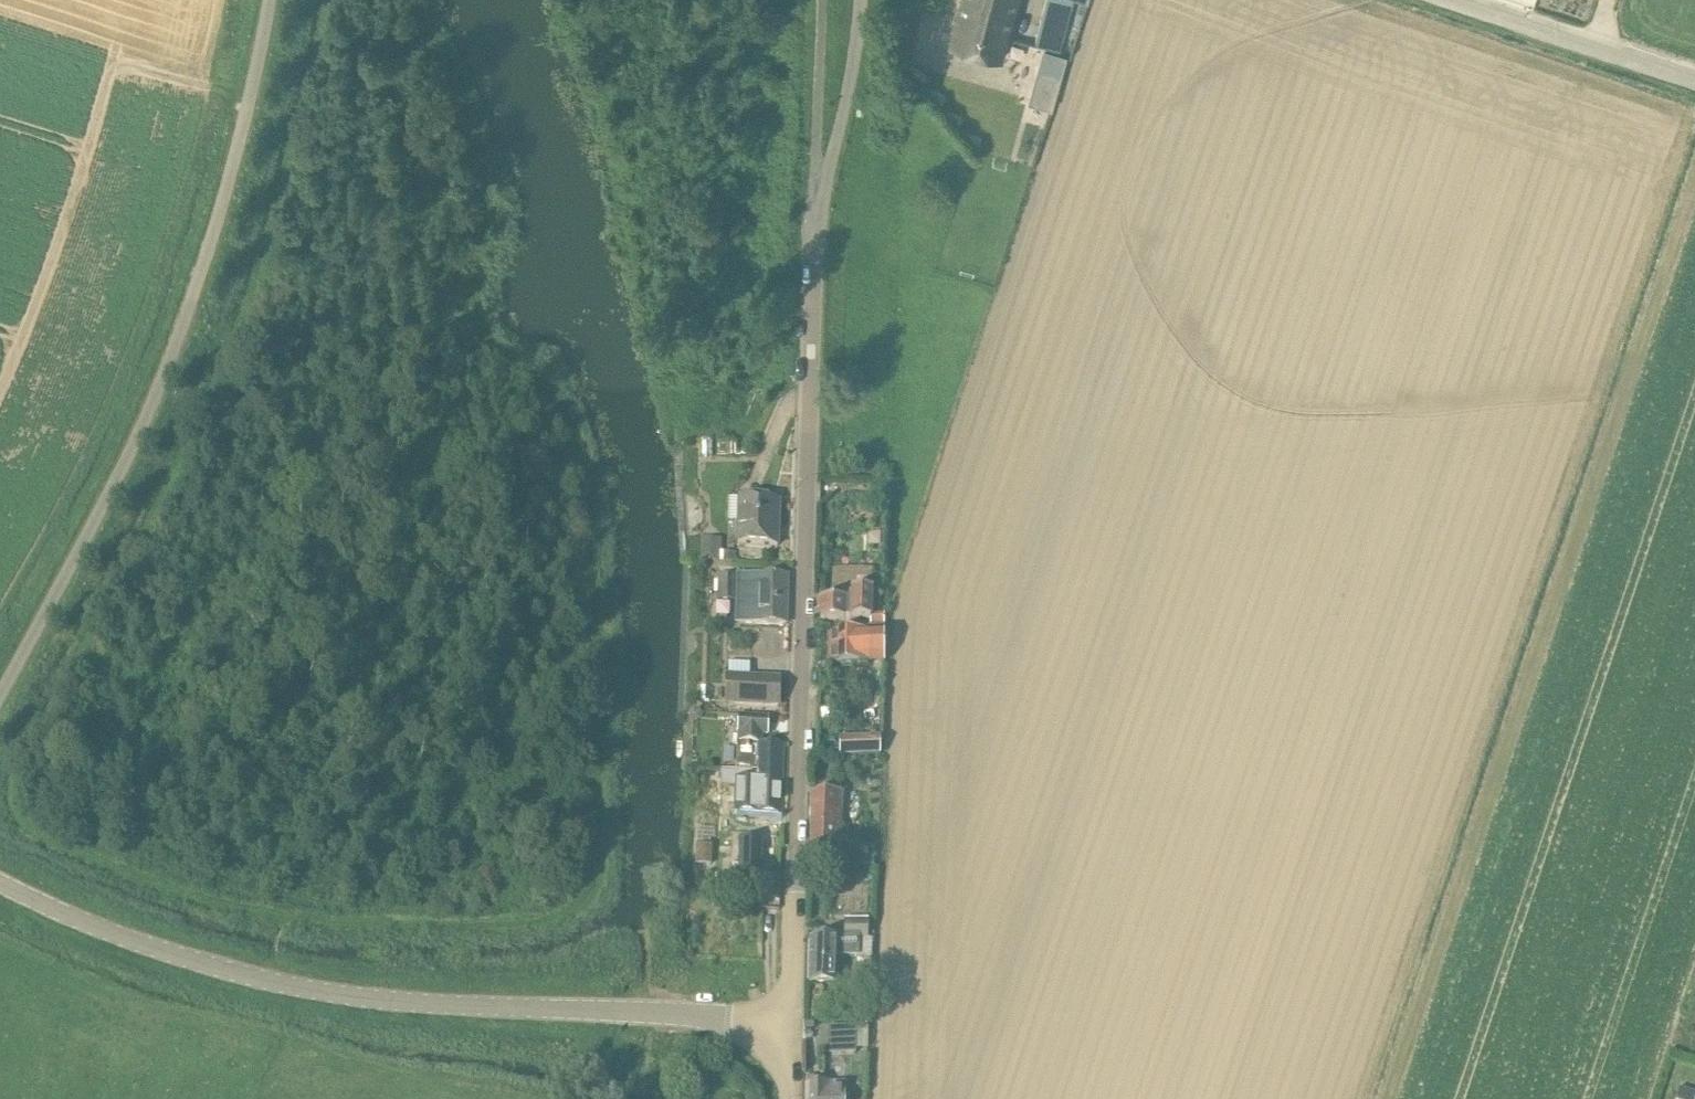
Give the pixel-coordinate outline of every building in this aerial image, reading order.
[(950,45),(999,58),(1016,0),(962,0),(950,45)] [(1062,50),(1076,0),(1074,0),(1047,0),(1036,43),(1062,50)] [(712,440),(701,440),(701,457),(713,457),(712,440)] [(738,545),(756,546),(778,546),(780,502),(740,501),(738,545)] [(734,600),(735,575),(731,575),(732,562),(718,561),(717,601),(734,600)] [(816,610),(815,617),(831,618),(845,618),(858,618),(870,618),(872,618),(873,598),(873,592),(874,569),(856,568),(838,568),(833,567),(833,574),(832,579),(832,598),(821,597),(820,610),(816,610)] [(736,622),(765,622),(787,623),(788,576),(737,575),(736,622)] [(830,662),(842,662),(871,662),(872,644),(885,644),(885,629),(868,629),(868,632),(852,632),(830,632),(830,662)] [(780,705),(780,679),(728,678),(728,705),(780,705)] [(701,686),(701,701),(710,701),(710,686),(701,686)] [(728,771),(728,772),(759,774),(759,782),(782,783),(784,745),(768,745),(768,744),(763,743),(764,735),(769,736),(770,715),(739,713),(737,735),(740,735),(740,743),(738,743),(736,771),(728,771)] [(840,741),(840,754),(880,755),(881,755),(881,736),(880,736),(841,736),(840,736),(840,741)] [(782,809),(782,783),(759,782),(759,774),(728,772),(727,785),(744,786),(744,798),(736,797),(736,810),(759,811),(759,809),(782,809)] [(842,792),(829,792),(813,791),(811,845),(840,846),(842,792)] [(780,822),(770,822),(771,836),(781,835),(780,822)] [(707,824),(700,823),(696,858),(704,858),(707,824)] [(741,842),(741,871),(762,871),(763,842),(741,842)] [(861,866),(875,867),(875,850),(861,850),(861,866)] [(693,859),(692,866),(705,868),(706,860),(693,859)] [(809,981),(812,981),(837,982),(838,957),(860,957),(860,965),(870,966),(869,972),(865,972),(864,995),(871,996),(874,939),(867,939),(868,921),(845,921),(845,938),(839,938),(839,937),(811,936),(809,981)] [(1687,1012),(1694,1015),(1694,984),(1692,993),(1687,1012)] [(830,1025),(829,1052),(856,1053),(856,1026),(830,1025)] [(846,1083),(815,1083),(815,1075),(807,1075),(807,1083),(806,1098),(846,1098),(846,1083)] [(1679,1088),(1674,1098),(1694,1098),(1694,1093),(1679,1088)]
